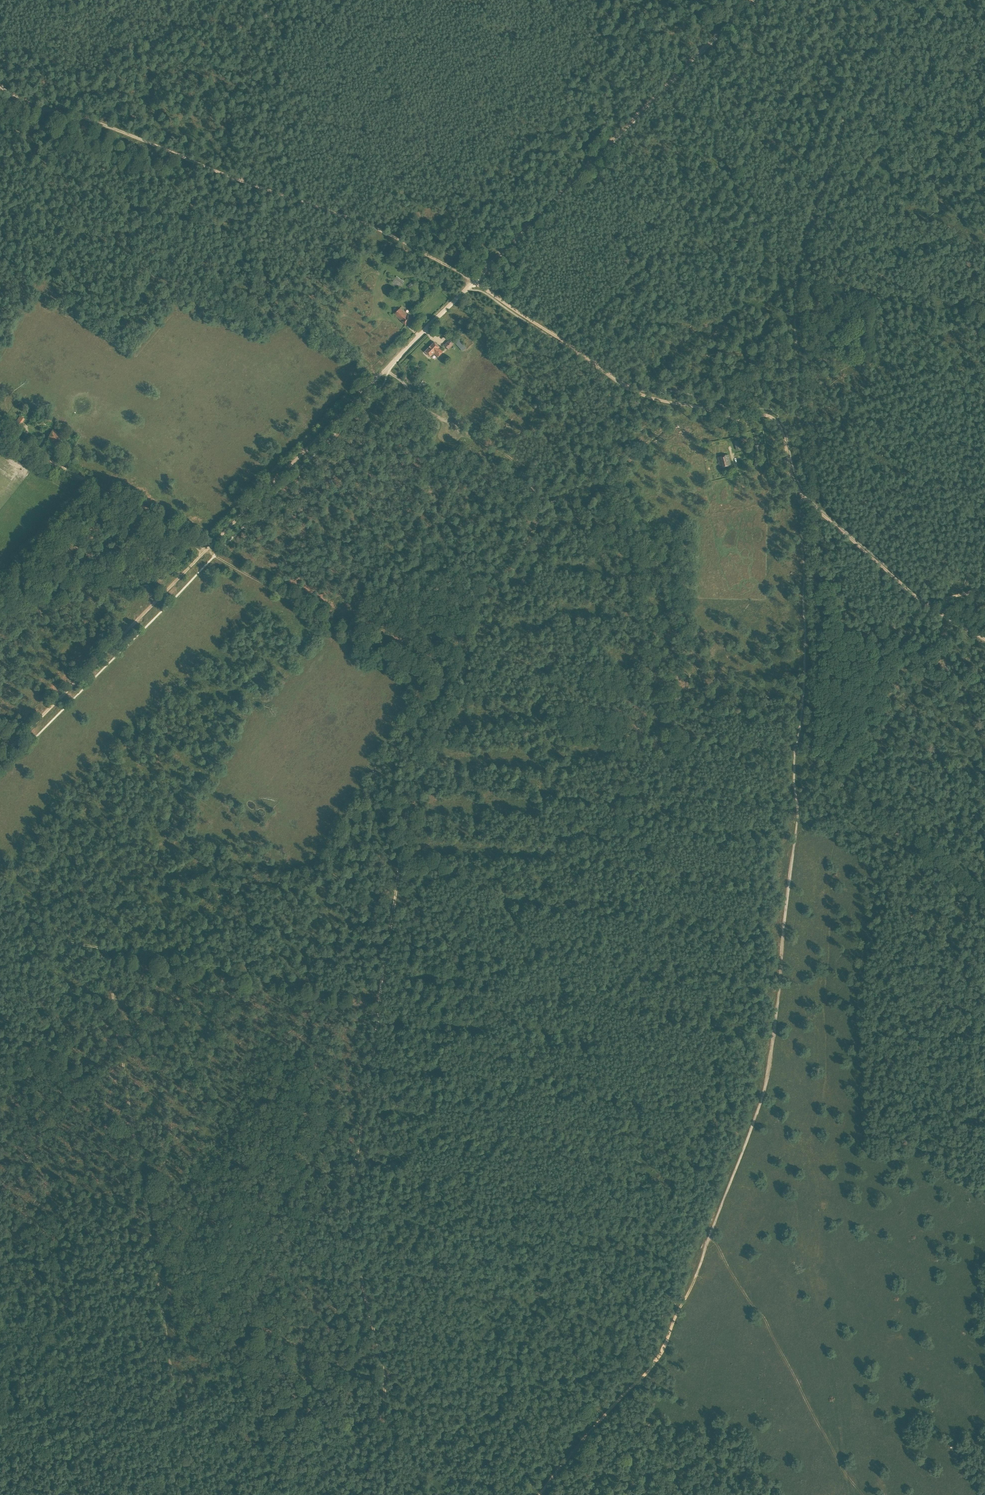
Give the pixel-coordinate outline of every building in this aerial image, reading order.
[(405,281),(397,276),(392,284),(399,289),(405,281)] [(399,307),(393,313),(404,324),(410,318),(399,307)] [(465,349),(469,345),(461,335),(456,340),(465,349)] [(444,345),(449,349),(454,344),(449,340),(444,345)] [(444,351),(435,342),(425,352),(430,357),(434,353),(438,357),(444,351)] [(423,381),(420,378),(415,383),(419,387),(423,381)] [(20,416),(15,424),(19,427),(24,419),(20,416)] [(53,424),(55,421),(46,416),(44,419),(53,424)] [(453,423),(462,429),(465,423),(457,417),(453,423)] [(57,446),(63,436),(53,430),(47,440),(57,446)] [(742,439),(735,441),(737,450),(744,448),(742,439)] [(731,465),(728,455),(718,458),(720,468),(731,465)]
